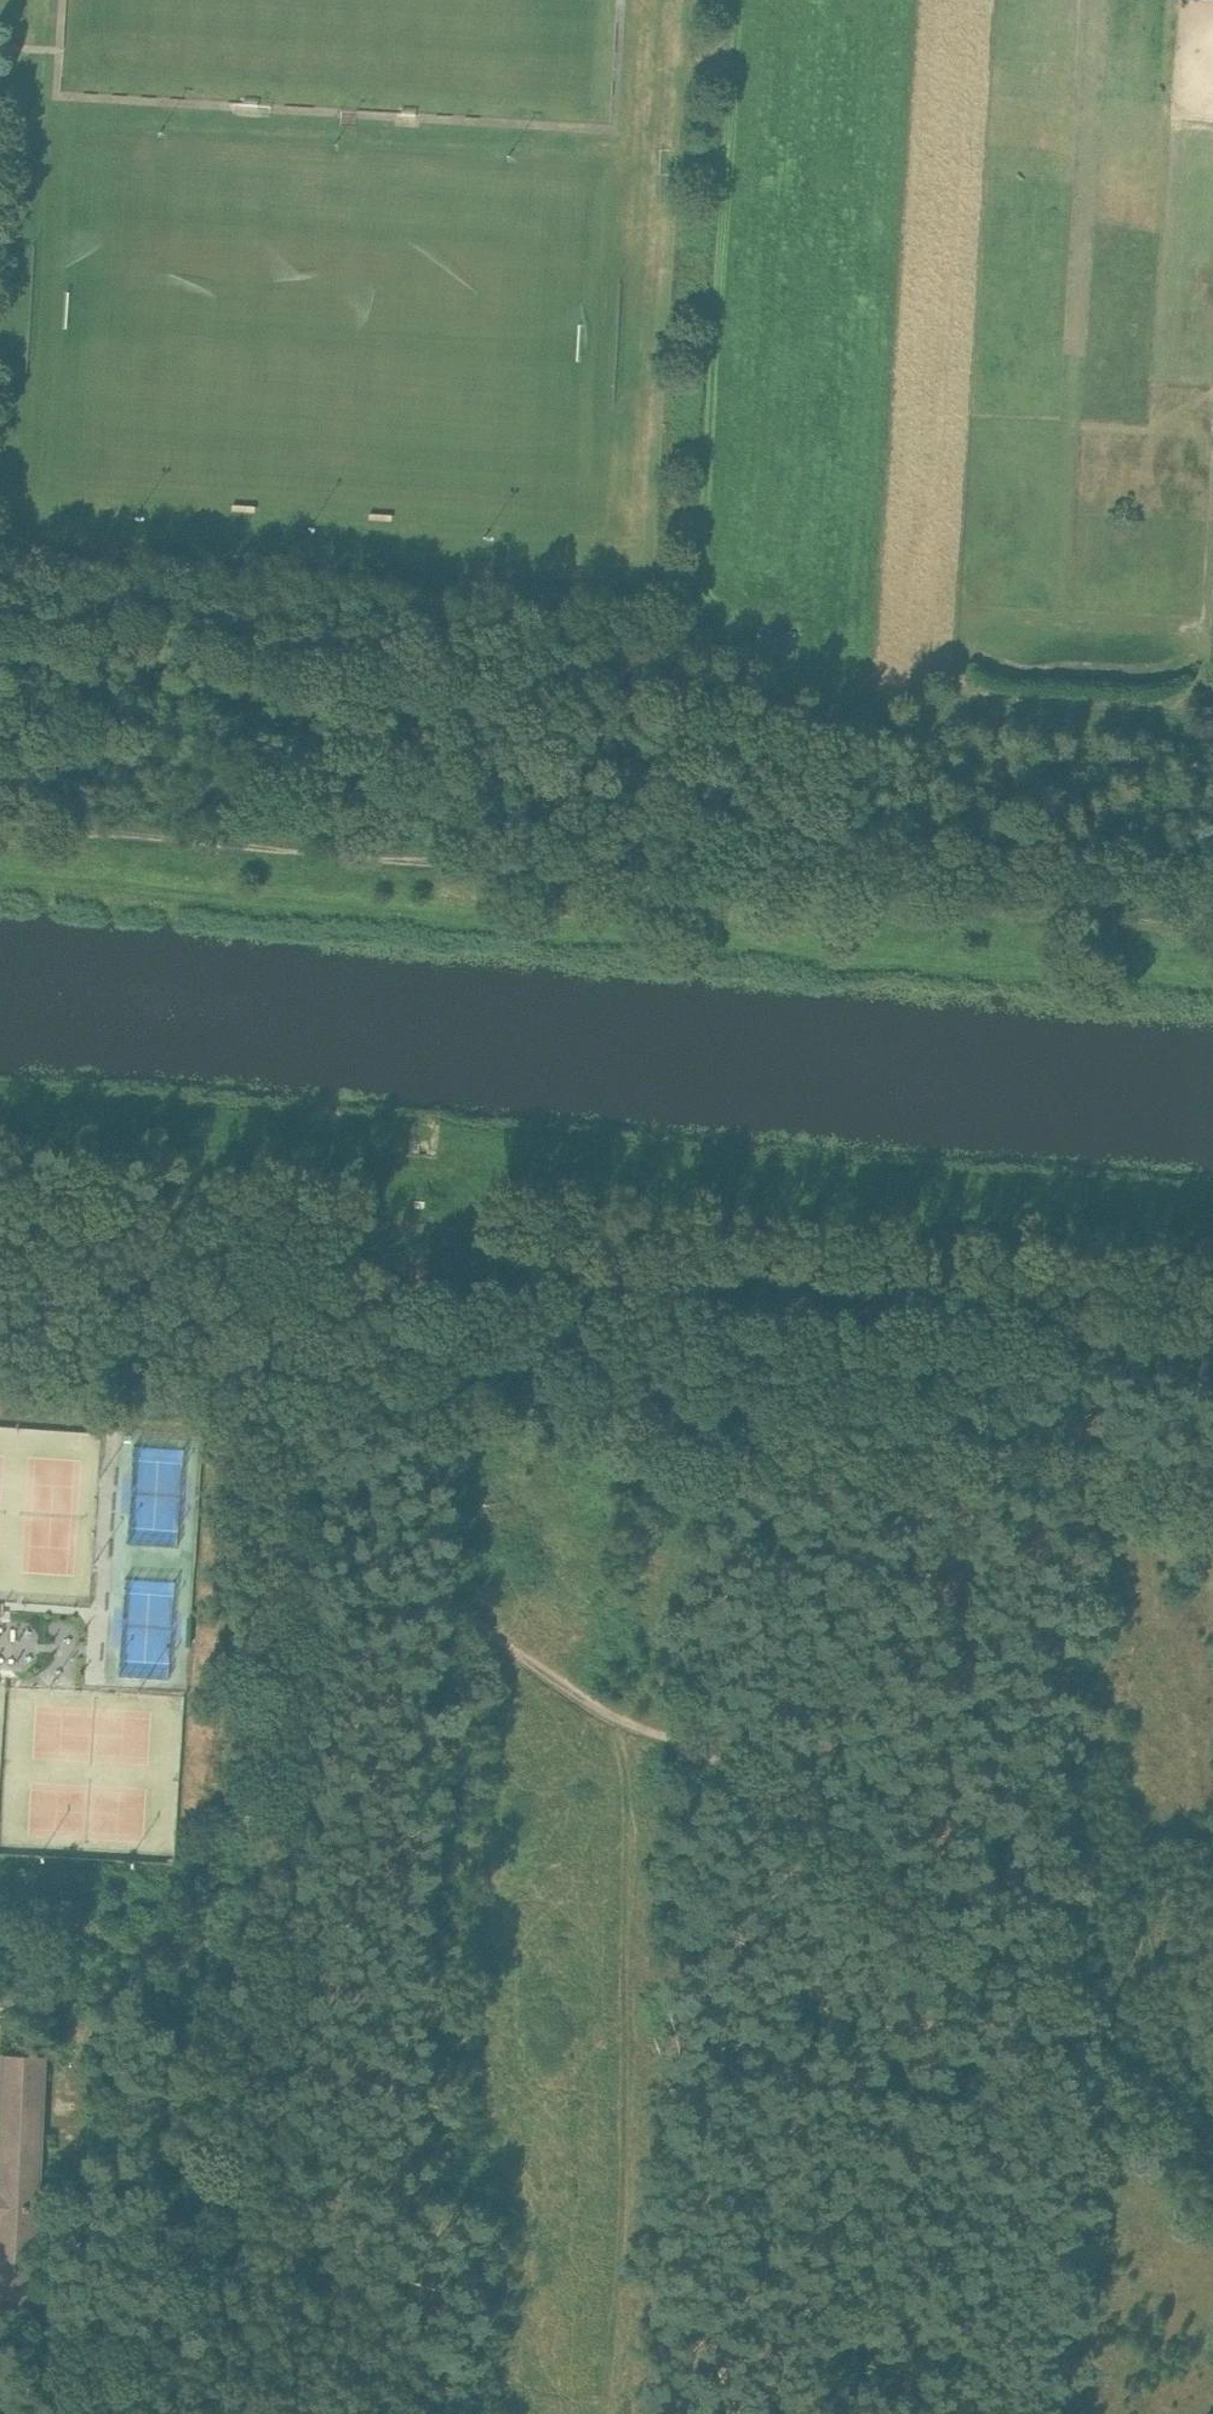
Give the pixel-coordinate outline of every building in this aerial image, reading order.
[(149,1672),(148,1585),(125,1585),(126,1672),(149,1672)] [(26,2054),(2,2053),(0,2091),(0,2311),(34,2312),(45,2054),(26,2054)]
